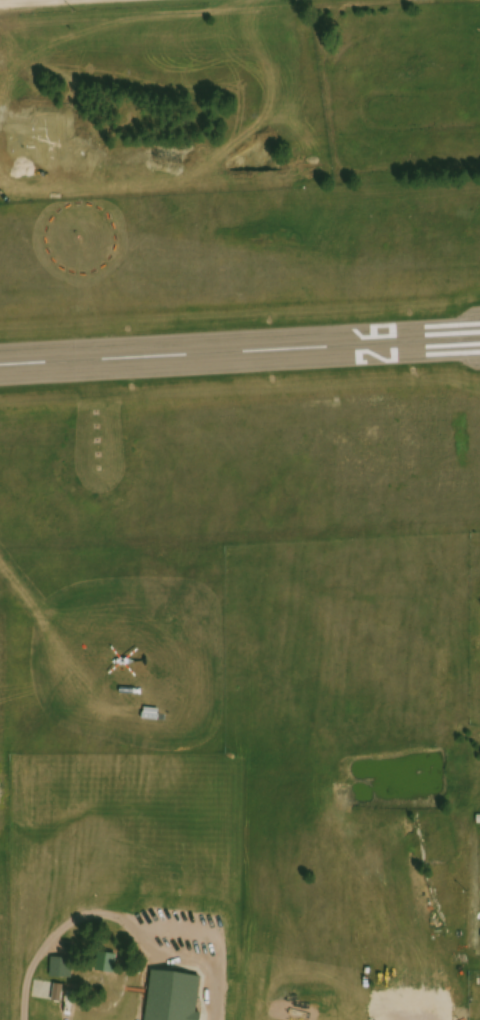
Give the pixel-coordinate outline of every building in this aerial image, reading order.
[(205,979),(154,973),(149,1019),(200,1019),(205,979)]
